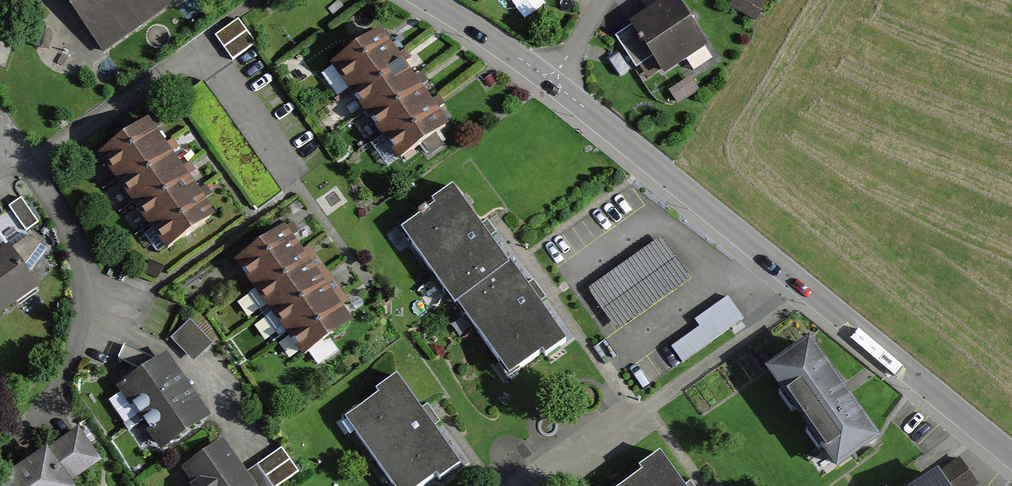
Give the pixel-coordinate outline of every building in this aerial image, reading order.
[(104,52),(174,3),(172,0),(66,0),(104,52)] [(665,80),(708,51),(685,18),(672,0),(618,38),(639,67),(650,59),(665,80)] [(758,0),(732,0),(727,9),(754,22),(764,3),(758,0)] [(236,21),(214,37),(230,61),(253,45),(236,21)] [(49,51),(54,29),(40,26),(34,48),(49,51)] [(350,87),(394,57),(378,34),(334,64),(350,87)] [(366,110),(410,80),(394,57),(350,87),(366,110)] [(689,78),(670,90),(678,104),(698,92),(689,78)] [(382,133),(426,102),(410,80),(366,110),(382,133)] [(442,125),(426,102),(382,133),(399,156),(442,125)] [(116,181),(166,147),(147,122),(99,156),(116,181)] [(131,204),(182,170),(166,147),(116,181),(131,204)] [(148,226),(198,192),(182,170),(131,204),(148,226)] [(454,304),(507,266),(450,188),(430,203),(432,206),(400,229),(454,304)] [(215,217),(198,192),(148,226),(166,251),(215,217)] [(21,199),(10,207),(26,230),(38,222),(21,199)] [(256,285),(299,255),(283,232),(240,262),(256,285)] [(39,290),(28,274),(45,250),(29,236),(0,256),(0,317),(39,290)] [(686,278),(658,240),(588,291),(615,329),(686,278)] [(272,308),(315,278),(299,255),(256,285),(272,308)] [(163,267),(149,260),(143,273),(157,280),(163,267)] [(563,344),(507,266),(454,304),(507,377),(541,352),(545,357),(563,344)] [(288,331),(331,300),(315,278),(272,308),(288,331)] [(740,320),(725,299),(692,322),(698,329),(670,349),(679,362),(740,320)] [(347,323),(331,300),(288,331),(304,353),(347,323)] [(211,344),(190,321),(170,338),(191,362),(211,344)] [(765,375),(836,473),(880,441),(809,343),(765,375)] [(767,350),(752,356),(760,373),(774,367),(767,350)] [(166,355),(115,388),(159,451),(210,418),(193,394),(181,377),(166,355)] [(378,399),(346,421),(392,485),(425,485),(436,478),(439,482),(459,468),(396,379),(375,394),(378,399)] [(70,484),(101,463),(77,429),(34,458),(0,482),(0,485),(72,485),(70,484)] [(194,485),(254,485),(246,473),(222,441),(182,470),(194,485)] [(246,473),(254,485),(281,485),(298,474),(282,450),(246,473)] [(641,476),(626,485),(682,485),(660,455),(638,471),(641,476)] [(918,485),(976,485),(958,460),(918,485)]
